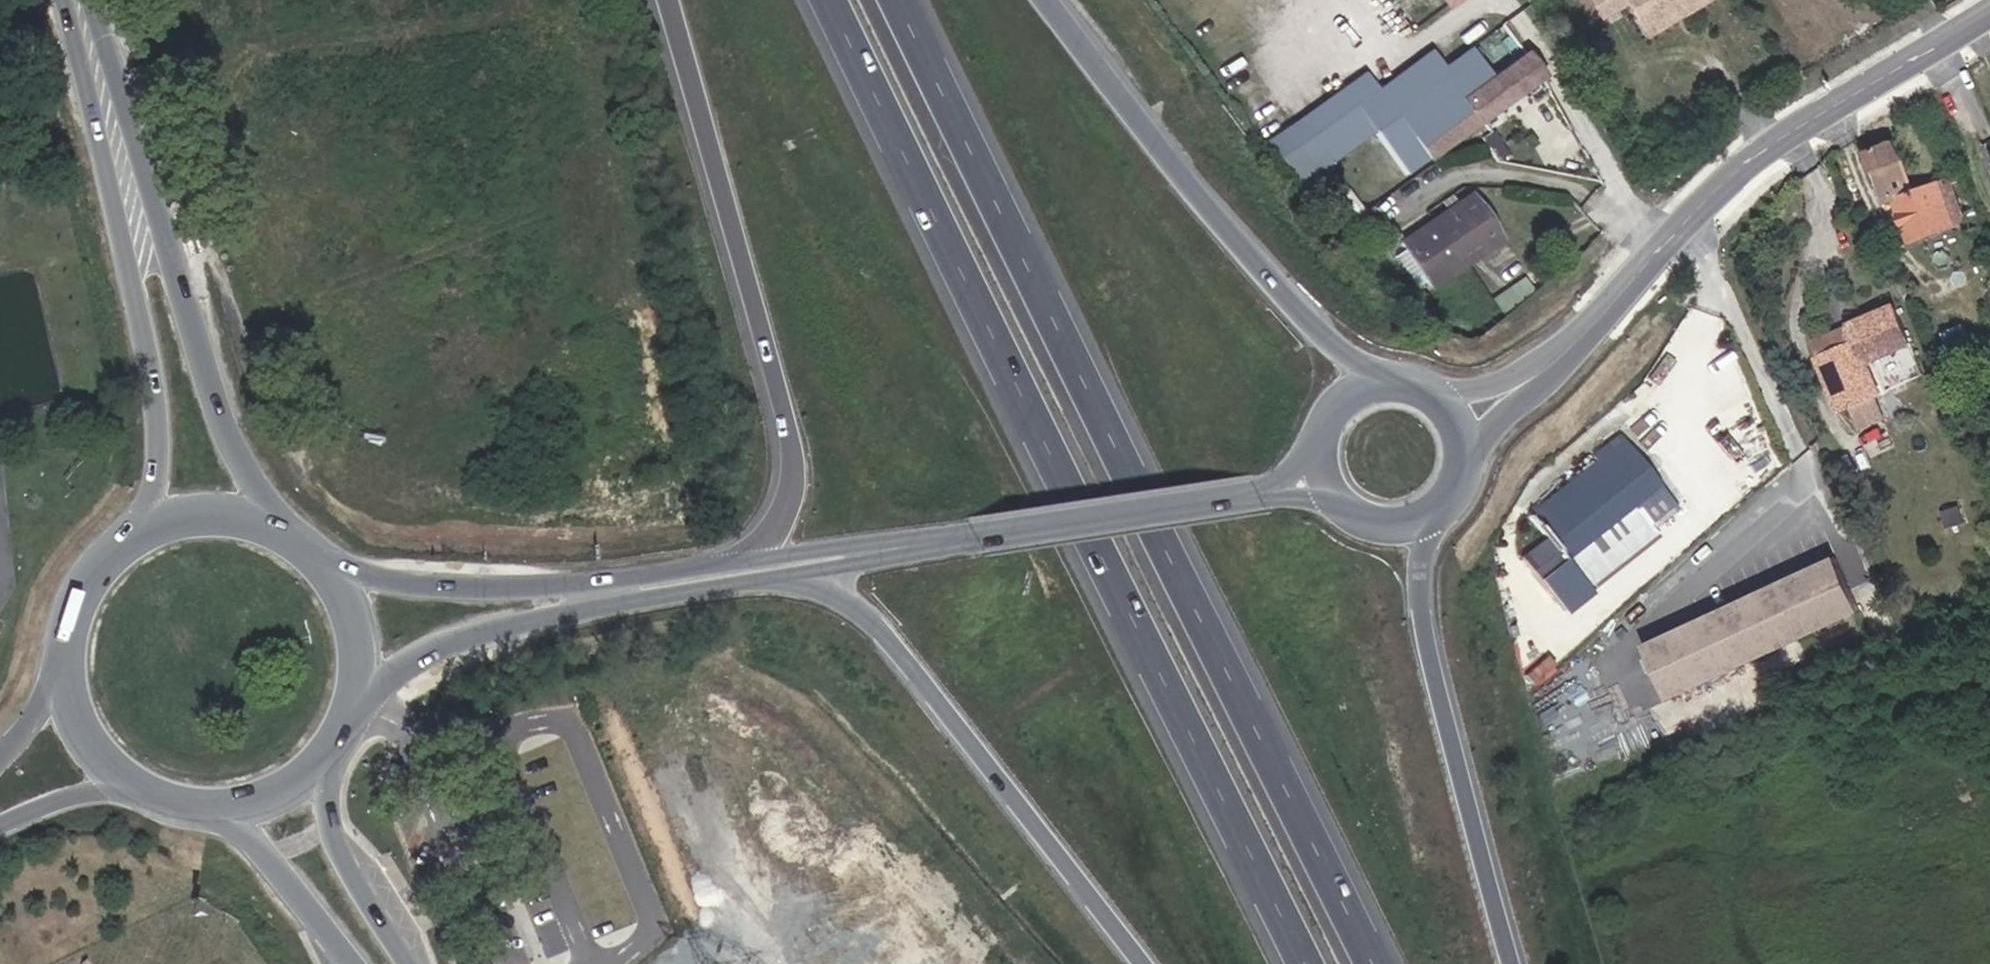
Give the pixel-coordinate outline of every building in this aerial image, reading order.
[(1600,15),(1625,0),(1591,0),(1600,15)] [(1646,33),(1694,4),(1691,0),(1625,0),(1646,33)] [(1391,107),(1443,68),(1429,50),(1377,88),(1391,107)] [(1478,120),(1539,76),(1524,55),(1462,99),(1478,120)] [(1394,112),(1360,74),(1262,142),(1298,185),(1373,127),(1394,112)] [(1478,120),(1462,99),(1445,76),(1395,112),(1394,112),(1427,157),(1478,120)] [(1427,157),(1394,112),(1373,127),(1406,172),(1427,157)] [(1955,225),(1944,193),(1953,190),(1949,179),(1913,192),(1912,190),(1904,168),(1895,143),(1867,153),(1884,202),(1896,198),(1911,241),(1955,226),(1955,225)] [(1940,180),(1931,155),(1910,161),(1912,166),(1904,168),(1912,190),(1940,180)] [(1964,221),(1953,190),(1944,193),(1955,225),(1964,221)] [(1500,240),(1469,195),(1401,242),(1403,246),(1392,253),(1415,287),(1426,279),(1431,287),(1500,240)] [(1979,216),(1976,208),(1968,212),(1971,220),(1979,216)] [(1975,281),(1981,296),(1989,292),(1989,274),(1975,281)] [(1485,323),(1506,307),(1496,294),(1475,311),(1485,323)] [(1882,393),(1869,362),(1912,344),(1895,305),(1813,340),(1842,410),(1850,407),(1861,402),(1882,393)] [(1976,353),(1964,325),(1943,333),(1955,362),(1976,353)] [(1867,416),(1861,402),(1850,407),(1856,421),(1867,416)] [(1627,510),(1656,486),(1657,485),(1623,442),(1529,517),(1546,538),(1524,556),(1532,565),(1554,548),(1561,557),(1564,560),(1627,510)] [(1725,509),(1775,465),(1760,448),(1710,493),(1725,509)] [(1634,519),(1664,496),(1656,486),(1627,510),(1634,519)] [(1539,575),(1561,557),(1554,548),(1532,565),(1539,575)] [(1835,557),(1645,645),(1670,700),(1860,612),(1835,557)]
